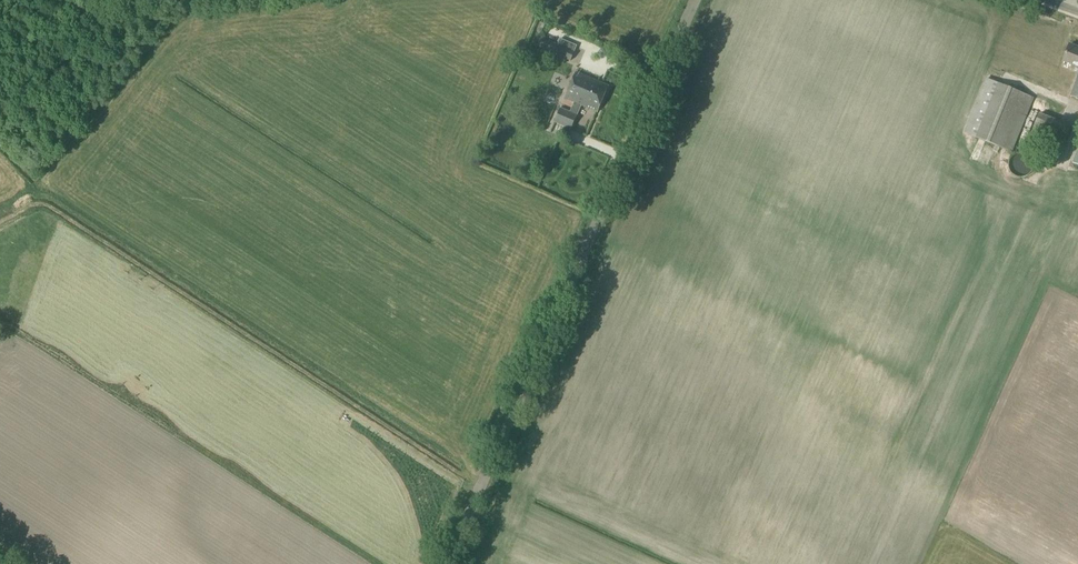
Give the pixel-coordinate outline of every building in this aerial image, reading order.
[(539,48),(571,61),(577,46),(560,39),(558,45),(543,39),(539,48)] [(1077,50),(1077,48),(1070,45),(1063,62),(1077,67),(1077,50)] [(555,123),(571,130),(581,106),(598,113),(609,87),(576,73),(565,99),(573,103),(569,112),(561,109),(555,123)] [(965,133),(1012,152),(1034,98),(998,84),(987,79),(965,133)] [(1027,142),(1058,154),(1070,126),(1039,114),(1027,142)] [(1009,166),(1009,167),(1009,168),(1009,169),(1010,170),(1010,171),(1011,172),(1011,173),(1012,174),(1013,174),(1013,175),(1015,176),(1017,177),(1019,178),(1022,178),(1023,178),(1024,177),(1026,177),(1028,176),(1030,174),(1031,173),(1032,172),(1032,171),(1033,170),(1033,169),(1033,168),(1034,167),(1034,166),(1034,165),(1034,164),(1033,162),(1033,161),(1033,160),(1032,159),(1032,158),(1031,158),(1030,157),(1030,156),(1029,155),(1028,155),(1027,154),(1026,154),(1025,153),(1023,153),(1022,153),(1020,153),(1018,153),(1017,153),(1015,154),(1014,154),(1014,155),(1013,156),(1012,157),(1011,157),(1011,158),(1010,159),(1010,160),(1009,161),(1009,162),(1009,163),(1009,165),(1009,166)]
